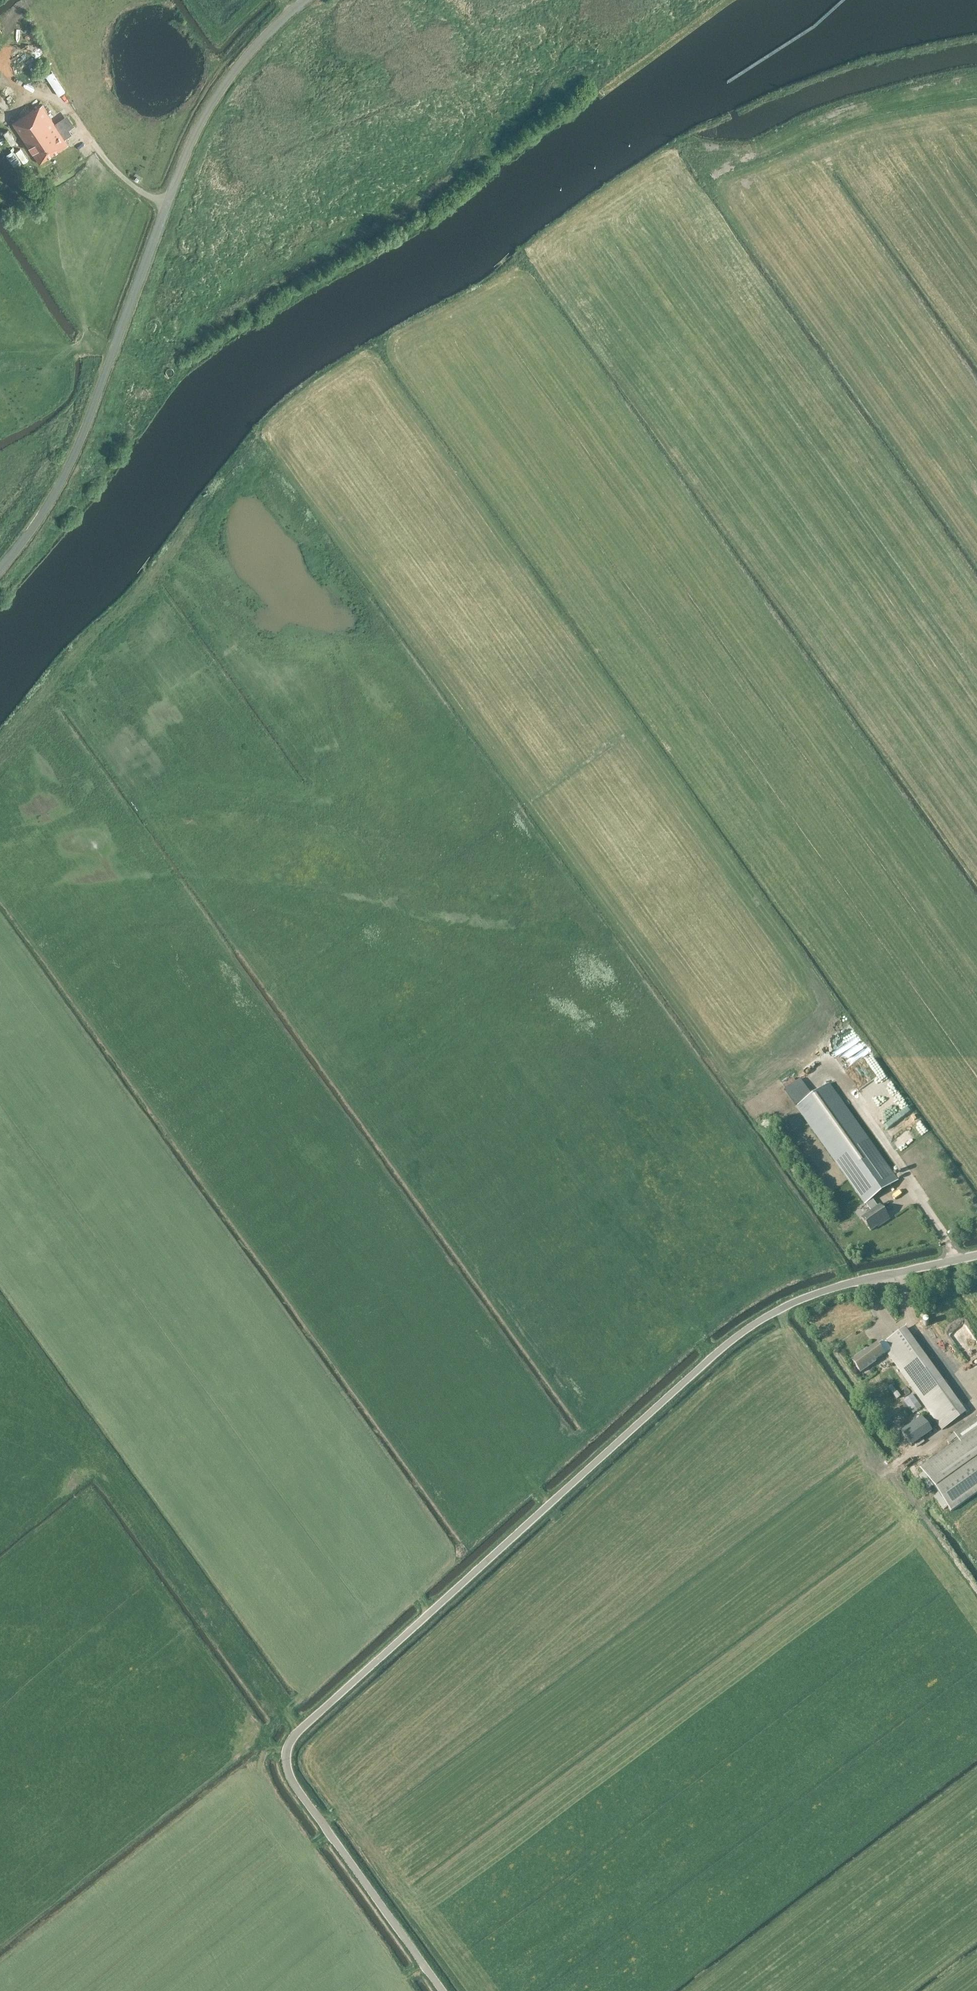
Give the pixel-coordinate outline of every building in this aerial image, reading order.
[(69,115),(55,124),(42,106),(35,111),(34,109),(13,123),(40,164),(69,145),(62,134),(75,125),(69,115)] [(7,141),(12,139),(7,128),(2,130),(7,141)] [(22,162),(11,146),(4,151),(15,167),(22,162)] [(28,161),(20,149),(16,152),(24,163),(28,161)] [(828,1085),(797,1107),(865,1204),(871,1212),(861,1219),(871,1232),(889,1219),(879,1206),(878,1207),(872,1199),(897,1182),(828,1085)] [(966,1357),(976,1352),(976,1343),(971,1332),(966,1334),(950,1301),(933,1309),(939,1321),(944,1319),(950,1330),(952,1329),(954,1333),(955,1333),(966,1357)] [(874,1361),(883,1355),(886,1352),(939,1427),(963,1409),(906,1328),(883,1344),(882,1342),(868,1352),(867,1351),(852,1362),(860,1373),(875,1363),(874,1361)] [(911,1412),(921,1405),(912,1391),(902,1397),(911,1412)] [(921,1417),(901,1431),(912,1446),(931,1432),(921,1417)] [(957,1438),(959,1442),(920,1470),(951,1512),(976,1493),(976,1418),(976,1417),(953,1433),(957,1438)]
